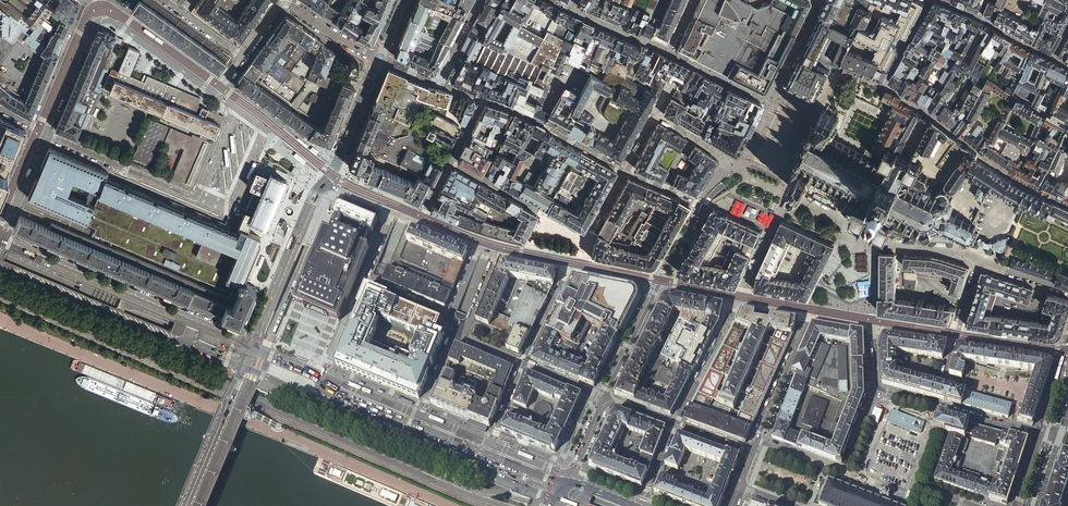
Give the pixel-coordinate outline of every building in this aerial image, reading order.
[(8,1),(4,2),(1,0),(0,0),(0,9),(9,16),(17,22),(21,18),(35,0),(8,0),(8,1)] [(60,16),(46,4),(41,0),(35,0),(21,18),(34,28),(35,26),(42,28),(50,32),(51,29),(53,24),(42,19),(46,10),(58,20),(60,16)] [(73,15),(76,9),(77,5),(72,0),(62,0),(57,6),(52,2),(54,0),(49,0),(46,4),(60,16),(69,24),(70,22),(73,15)] [(168,12),(152,0),(133,0),(133,1),(136,3),(132,10),(135,12),(140,16),(145,19),(154,25),(157,28),(168,12)] [(191,12),(199,18),(235,43),(235,45),(236,45),(237,46),(238,46),(244,38),(248,32),(259,16),(271,0),(199,0),(191,12)] [(322,13),(327,4),(328,2),(325,0),(317,0),(312,7),(316,9),(320,12),(322,13)] [(354,0),(346,0),(346,1),(341,8),(338,6),(337,10),(330,6),(325,16),(337,24),(339,25),(340,26),(354,0)] [(366,16),(361,13),(367,3),(362,0),(354,0),(340,26),(349,32),(355,37),(360,29),(366,16)] [(367,3),(361,13),(366,16),(370,18),(380,24),(383,17),(390,0),(368,0),(367,3)] [(410,17),(421,21),(428,34),(450,43),(463,19),(419,0),(417,0),(416,2),(414,7),(410,15),(410,17)] [(463,19),(473,0),(419,0),(463,19)] [(501,4),(498,10),(494,8),(495,5),(486,0),(470,30),(477,35),(476,38),(479,40),(501,49),(505,50),(523,17),(525,15),(527,11),(522,8),(527,0),(512,0),(511,2),(509,4),(507,8),(501,4)] [(533,0),(527,0),(522,8),(527,11),(533,0)] [(527,11),(525,15),(531,18),(538,4),(542,6),(544,2),(545,1),(543,0),(533,0),(527,11)] [(577,4),(581,6),(581,7),(585,8),(589,0),(579,0),(577,4)] [(585,8),(588,10),(591,11),(595,3),(596,0),(589,0),(585,8)] [(603,17),(611,1),(608,0),(604,0),(601,6),(597,15),(600,16),(603,17)] [(617,4),(609,20),(612,22),(616,24),(627,6),(629,3),(623,0),(619,0),(617,4)] [(662,18),(674,24),(674,23),(683,4),(675,0),(671,0),(662,18)] [(775,69),(778,63),(785,50),(793,35),(801,19),(770,3),(756,8),(751,5),(744,2),(740,0),(700,0),(693,14),(693,15),(714,24),(710,31),(701,46),(694,58),(707,65),(709,66),(725,74),(732,77),(750,86),(761,91),(764,91),(775,69)] [(770,3),(801,19),(809,2),(808,0),(771,0),(770,3)] [(820,11),(847,26),(850,20),(860,25),(864,28),(871,16),(865,13),(866,10),(859,7),(857,10),(838,0),(826,0),(820,11)] [(857,10),(859,7),(866,10),(869,3),(870,0),(838,0),(857,10)] [(879,0),(893,6),(902,9),(905,4),(910,6),(912,0),(879,0)] [(923,2),(919,0),(912,0),(910,6),(908,10),(917,14),(923,3),(923,2)] [(972,10),(976,0),(966,0),(963,7),(972,10)] [(982,0),(976,0),(972,10),(977,12),(982,0)] [(997,4),(988,0),(982,15),(994,21),(1000,9),(1002,10),(1003,8),(1000,6),(1001,5),(997,4)] [(1044,2),(1042,7),(1051,10),(1063,15),(1067,3),(1063,0),(1045,0),(1044,2)] [(606,19),(609,20),(617,4),(611,1),(603,17),(606,19)] [(542,24),(551,5),(547,3),(544,2),(542,6),(538,4),(531,18),(542,24)] [(945,21),(942,19),(942,20),(937,17),(939,13),(942,6),(933,2),(929,9),(926,16),(923,21),(940,29),(941,28),(945,21)] [(594,13),(597,15),(601,6),(595,3),(591,11),(594,13)] [(864,28),(860,25),(851,44),(880,59),(879,61),(880,62),(878,66),(888,69),(898,49),(896,48),(890,45),(892,41),(893,41),(897,32),(900,33),(904,35),(906,36),(908,33),(917,14),(908,10),(907,11),(908,12),(904,20),(899,17),(896,23),(874,12),(876,6),(869,3),(866,10),(865,13),(871,16),(864,28)] [(907,11),(908,10),(910,6),(905,4),(902,9),(893,6),(893,7),(884,3),(883,5),(878,3),(876,6),(874,12),(896,23),(899,17),(904,20),(908,12),(907,11)] [(327,4),(322,13),(323,14),(325,16),(330,6),(327,4)] [(1026,7),(1027,8),(1039,14),(1042,7),(1039,5),(1029,4),(1028,4),(1026,7)] [(552,6),(551,5),(542,24),(541,26),(542,27),(543,25),(546,24),(553,6),(552,6)] [(631,8),(621,26),(624,27),(627,29),(637,8),(633,5),(631,8)] [(649,13),(651,14),(654,8),(647,5),(644,11),(649,13)] [(508,51),(513,54),(514,54),(528,61),(533,51),(545,30),(557,8),(556,7),(553,6),(546,24),(543,25),(542,27),(541,26),(542,24),(531,18),(525,15),(523,17),(505,50),(508,51)] [(618,25),(621,26),(631,8),(627,6),(616,24),(618,25)] [(942,6),(939,13),(941,14),(940,17),(942,18),(945,19),(951,9),(944,6),(942,6)] [(1044,18),(1038,29),(1032,42),(1038,45),(1042,37),(1046,27),(1052,30),(1055,31),(1061,34),(1067,20),(1065,19),(1062,18),(1060,22),(1047,17),(1051,10),(1042,7),(1039,14),(1038,15),(1044,18)] [(559,9),(557,8),(545,30),(550,32),(562,11),(560,9),(559,9)] [(642,10),(637,8),(627,29),(630,30),(633,31),(637,20),(640,15),(642,11),(642,10)] [(1,35),(9,35),(9,16),(0,9),(0,13),(1,13),(0,26),(0,34),(1,34),(1,35)] [(950,24),(951,21),(955,11),(951,9),(945,19),(942,18),(942,19),(945,21),(950,24)] [(1021,20),(1002,10),(1000,9),(994,21),(1014,32),(1021,20)] [(558,32),(567,13),(565,12),(562,11),(550,32),(554,35),(556,31),(558,32)] [(644,12),(642,11),(640,15),(641,16),(639,21),(637,20),(633,31),(634,31),(638,33),(640,34),(641,32),(649,13),(644,11),(644,12)] [(833,62),(838,64),(840,64),(847,50),(853,37),(844,33),(847,26),(820,11),(811,29),(802,47),(812,52),(813,52),(809,59),(808,60),(798,55),(782,86),(812,101),(814,101),(830,71),(820,65),(821,63),(832,41),(841,46),(833,62)] [(955,11),(951,21),(955,23),(960,13),(955,11)] [(179,20),(168,12),(157,28),(164,33),(168,36),(179,20)] [(545,30),(533,51),(537,53),(532,63),(548,70),(549,69),(559,49),(558,49),(555,47),(570,14),(569,14),(567,13),(558,32),(556,31),(554,35),(550,32),(545,30)] [(650,37),(658,19),(650,16),(651,14),(649,13),(641,32),(642,33),(643,34),(647,35),(648,36),(650,37)] [(965,26),(969,17),(960,13),(955,23),(958,24),(959,22),(961,22),(959,25),(957,32),(955,34),(960,36),(962,32),(963,30),(965,26)] [(569,26),(574,16),(573,16),(570,14),(555,47),(558,49),(560,44),(563,38),(569,26)] [(280,22),(274,30),(294,44),(305,28),(293,20),(285,15),(280,22)] [(679,45),(677,50),(679,51),(682,52),(686,54),(691,57),(694,58),(701,46),(693,43),(701,27),(710,31),(714,24),(693,15),(686,31),(685,32),(683,36),(681,41),(679,45)] [(29,34),(34,28),(21,18),(17,22),(9,16),(9,35),(1,35),(13,44),(16,39),(21,43),(28,34),(29,34)] [(68,26),(69,24),(60,16),(58,20),(57,22),(54,30),(51,29),(50,32),(52,33),(63,38),(65,35),(68,26)] [(370,18),(366,16),(360,29),(364,31),(370,18)] [(503,16),(492,35),(503,40),(513,22),(503,16)] [(576,29),(581,20),(580,19),(575,17),(574,16),(569,26),(576,29)] [(421,21),(410,17),(405,29),(399,44),(410,49),(413,51),(415,47),(429,53),(442,58),(450,43),(428,34),(421,21)] [(975,20),(969,17),(965,26),(963,30),(969,33),(970,31),(972,27),(975,20)] [(380,25),(380,24),(370,18),(364,31),(360,29),(355,37),(371,46),(376,34),(380,25)] [(674,24),(662,18),(662,19),(659,18),(659,20),(658,19),(650,37),(662,42),(665,44),(674,24)] [(179,20),(168,36),(176,41),(189,51),(193,54),(205,38),(179,20)] [(564,60),(577,67),(578,63),(594,26),(593,26),(588,23),(587,23),(581,20),(576,29),(572,40),(573,40),(572,42),(569,48),(568,51),(570,51),(568,55),(566,54),(564,60)] [(850,20),(847,26),(844,33),(853,37),(847,50),(848,50),(851,44),(860,25),(850,20)] [(972,27),(977,30),(980,22),(979,21),(975,20),(972,27)] [(1021,20),(1014,32),(1032,42),(1038,29),(1034,27),(1032,27),(1031,28),(1028,26),(1029,26),(1027,23),(1021,20)] [(944,36),(947,31),(941,28),(940,29),(923,21),(916,31),(927,37),(930,39),(932,37),(930,36),(934,29),(941,32),(937,38),(939,39),(946,42),(948,38),(944,36)] [(955,23),(951,21),(950,24),(948,28),(957,32),(959,25),(958,24),(955,23)] [(972,59),(969,65),(973,67),(977,61),(982,51),(995,30),(984,24),(980,22),(977,30),(984,34),(979,45),(972,59)] [(35,39),(42,28),(35,26),(34,28),(29,34),(35,39)] [(563,38),(572,42),(573,40),(572,40),(576,29),(569,26),(563,38)] [(598,28),(594,26),(578,63),(587,67),(588,63),(598,39),(602,30),(600,29),(598,28)] [(52,33),(50,32),(42,28),(35,39),(42,44),(46,46),(52,33)] [(294,44),(304,51),(307,46),(311,49),(314,43),(311,41),(315,36),(313,34),(305,28),(294,44)] [(943,48),(941,50),(950,55),(953,49),(946,45),(950,38),(953,40),(955,34),(957,32),(948,28),(947,31),(944,36),(948,38),(946,42),(943,48)] [(98,29),(94,39),(119,50),(123,40),(115,36),(105,32),(98,29)] [(271,35),(266,41),(276,48),(289,58),(296,62),(304,51),(294,44),(274,30),(271,35)] [(477,35),(470,30),(469,31),(464,41),(460,47),(462,48),(465,50),(467,51),(468,51),(465,58),(481,64),(489,68),(496,70),(499,72),(506,73),(507,69),(513,54),(508,51),(505,50),(501,49),(479,40),(476,38),(477,35)] [(611,46),(616,36),(612,35),(611,34),(605,31),(602,30),(598,39),(608,44),(611,46)] [(998,44),(1004,35),(995,30),(982,51),(991,56),(992,55),(998,44)] [(922,40),(924,41),(927,37),(916,31),(914,36),(922,40)] [(959,52),(964,55),(975,34),(970,31),(969,33),(968,35),(965,40),(964,43),(959,52)] [(1062,34),(1061,34),(1055,31),(1051,38),(1049,42),(1046,40),(1042,37),(1038,45),(1051,52),(1053,52),(1062,34)] [(59,48),(63,38),(52,33),(46,46),(57,53),(59,48)] [(58,54),(57,53),(46,46),(42,44),(35,39),(29,34),(28,34),(21,43),(39,56),(41,53),(44,56),(43,59),(54,63),(58,54)] [(13,44),(1,35),(0,36),(0,62),(13,44)] [(935,60),(941,50),(943,48),(936,44),(939,39),(937,38),(932,35),(932,37),(930,39),(929,41),(931,42),(933,43),(932,45),(929,51),(928,52),(933,55),(928,64),(926,63),(920,74),(921,75),(925,77),(933,65),(935,60)] [(1012,40),(1004,35),(998,44),(992,55),(996,56),(999,50),(1004,53),(1005,51),(1011,40),(1012,40)] [(311,49),(316,53),(321,43),(321,44),(323,41),(321,40),(316,37),(315,36),(311,41),(314,43),(311,49)] [(619,38),(616,36),(611,46),(609,52),(608,53),(615,56),(623,40),(619,38)] [(914,36),(911,41),(923,47),(929,51),(932,45),(930,44),(928,46),(921,43),(922,40),(914,36)] [(230,57),(205,38),(193,54),(198,57),(202,61),(209,65),(212,68),(216,71),(218,72),(230,57)] [(563,38),(560,44),(569,48),(572,42),(563,38)] [(953,49),(957,42),(953,40),(950,38),(946,45),(953,49)] [(89,50),(88,52),(114,62),(119,50),(94,39),(93,42),(91,46),(89,50)] [(588,63),(601,69),(608,53),(609,52),(605,50),(608,44),(598,39),(588,63)] [(638,47),(637,46),(635,45),(623,40),(615,56),(621,59),(621,60),(624,62),(619,71),(616,69),(614,72),(617,73),(624,77),(627,71),(638,47)] [(911,40),(908,46),(914,50),(919,53),(923,47),(911,41),(911,40)] [(953,49),(959,52),(964,43),(958,40),(957,42),(953,49)] [(1006,89),(1013,94),(1014,92),(1032,52),(1011,40),(1005,51),(1004,53),(1001,57),(997,64),(995,68),(1014,79),(1010,87),(1007,86),(1006,89)] [(276,48),(266,41),(264,44),(260,50),(270,57),(276,48)] [(321,43),(316,53),(315,55),(329,61),(333,52),(321,44),(321,43)] [(396,49),(394,56),(404,61),(409,50),(410,49),(399,44),(396,49)] [(559,49),(567,53),(568,51),(569,48),(560,44),(558,49),(559,49)] [(632,74),(645,47),(642,45),(639,44),(637,46),(638,47),(627,71),(632,74)] [(847,50),(840,64),(859,71),(869,75),(874,76),(874,77),(878,78),(883,80),(884,79),(888,70),(888,69),(878,66),(880,62),(879,61),(880,59),(851,44),(848,50),(847,50)] [(1065,61),(1067,55),(1067,47),(1064,45),(1058,57),(1065,61)] [(210,134),(215,136),(223,116),(198,105),(200,98),(147,75),(145,82),(130,75),(132,70),(140,52),(139,51),(128,46),(118,71),(111,68),(103,89),(149,109),(202,131),(210,134)] [(905,51),(906,51),(912,54),(917,57),(919,53),(914,50),(908,46),(905,51)] [(648,48),(645,47),(632,74),(637,77),(651,49),(648,48)] [(557,73),(564,60),(566,54),(567,53),(559,49),(549,69),(553,71),(557,73)] [(651,49),(637,77),(643,80),(656,52),(651,49)] [(957,71),(964,75),(966,72),(969,65),(962,61),(964,55),(959,52),(953,49),(950,55),(949,55),(955,58),(957,59),(949,73),(954,76),(957,71)] [(261,69),(266,72),(278,81),(281,83),(289,71),(283,66),(270,57),(260,50),(259,51),(253,60),(251,62),(261,69)] [(433,74),(442,58),(429,53),(427,59),(425,58),(425,57),(422,56),(421,56),(409,50),(404,61),(408,62),(413,65),(421,68),(428,71),(431,73),(433,74)] [(950,55),(941,50),(935,60),(942,64),(945,59),(947,60),(949,55),(950,55)] [(906,51),(894,72),(905,79),(908,74),(909,72),(901,67),(905,60),(913,65),(916,61),(917,58),(917,57),(912,54),(906,51)] [(101,94),(103,89),(111,68),(114,62),(88,52),(86,56),(84,61),(83,65),(80,72),(77,78),(75,84),(86,89),(87,88),(101,94)] [(659,54),(656,52),(643,80),(648,82),(652,75),(662,55),(659,54)] [(1045,58),(1032,52),(1014,92),(1023,98),(1026,92),(1028,87),(1033,89),(1028,100),(1032,103),(1039,89),(1044,79),(1043,79),(1045,75),(1047,71),(1043,69),(1041,68),(1035,81),(1031,79),(1028,78),(1034,65),(1037,66),(1040,68),(1041,65),(1045,58)] [(615,56),(608,53),(601,69),(606,71),(614,72),(616,69),(619,71),(624,62),(621,60),(621,59),(615,56)] [(528,61),(514,54),(513,54),(507,69),(517,73),(528,78),(531,79),(530,82),(542,87),(544,81),(548,72),(548,70),(532,63),(528,61)] [(329,61),(315,55),(310,69),(319,72),(324,75),(329,61)] [(661,88),(670,70),(675,61),(670,59),(662,55),(652,75),(648,82),(652,85),(658,88),(661,88)] [(292,67),(296,62),(289,58),(286,62),(292,67)] [(470,91),(481,64),(465,58),(460,67),(459,66),(457,69),(459,69),(451,83),(452,83),(462,87),(470,91)] [(923,103),(928,105),(938,86),(940,87),(949,73),(957,59),(955,58),(953,63),(948,70),(945,68),(943,71),(939,69),(933,65),(925,77),(925,79),(932,83),(931,86),(930,85),(927,90),(928,90),(926,94),(925,93),(921,102),(923,103)] [(1052,61),(1045,58),(1041,65),(1044,67),(1043,69),(1047,71),(1052,61)] [(49,75),(54,63),(43,59),(39,68),(37,72),(37,74),(47,78),(49,75)] [(350,59),(349,60),(350,61),(348,64),(347,64),(347,65),(347,67),(348,68),(350,67),(352,68),(353,70),(354,70),(355,70),(356,69),(355,69),(355,68),(355,67),(356,65),(357,65),(358,65),(358,64),(358,63),(358,62),(357,62),(355,62),(351,60),(352,59),(351,59),(350,59)] [(948,70),(953,63),(947,60),(945,59),(942,64),(939,69),(943,71),(945,68),(948,70)] [(901,67),(909,72),(913,65),(905,60),(901,67)] [(935,60),(933,65),(939,69),(942,64),(935,60)] [(675,61),(670,70),(676,73),(683,77),(683,76),(688,67),(685,65),(682,64),(675,61)] [(913,65),(909,72),(908,74),(910,75),(914,78),(917,73),(919,69),(915,66),(917,61),(916,61),(913,65)] [(969,65),(966,72),(968,73),(975,77),(974,80),(976,82),(980,75),(986,65),(977,61),(973,67),(969,65)] [(1052,61),(1047,71),(1045,75),(1059,82),(1061,83),(1062,83),(1067,71),(1067,69),(1052,61)] [(249,95),(259,82),(255,78),(261,69),(251,62),(235,85),(240,89),(249,95)] [(283,66),(289,71),(292,67),(286,62),(283,66)] [(577,67),(584,71),(587,67),(578,63),(577,67)] [(486,76),(489,68),(481,64),(470,91),(471,91),(474,92),(478,93),(479,94),(483,82),(482,82),(483,79),(479,77),(480,74),(486,76)] [(1031,79),(1037,66),(1034,65),(1028,78),(1031,79)] [(446,80),(449,81),(451,83),(459,69),(457,69),(454,66),(452,69),(447,77),(446,80)] [(683,76),(683,77),(677,86),(685,90),(696,71),(694,70),(691,68),(689,67),(688,67),(683,76)] [(489,88),(491,82),(487,81),(490,73),(494,75),(496,70),(489,68),(486,76),(483,82),(479,94),(480,94),(481,94),(484,87),(489,88)] [(319,72),(310,69),(306,78),(315,82),(319,72)] [(378,92),(376,98),(395,105),(390,116),(398,120),(408,125),(421,98),(424,99),(428,86),(419,83),(388,69),(385,76),(383,79),(378,92)] [(494,75),(492,80),(504,85),(501,93),(489,88),(486,96),(487,96),(494,99),(497,100),(501,101),(504,102),(506,103),(517,73),(507,69),(506,73),(499,72),(496,70),(494,75)] [(685,90),(691,94),(702,74),(699,73),(696,71),(685,90)] [(1062,83),(1059,90),(1064,93),(1067,95),(1067,71),(1062,83)] [(354,87),(324,75),(319,72),(315,82),(333,90),(324,112),(327,113),(326,115),(328,116),(323,127),(317,123),(307,136),(307,137),(329,146),(333,137),(334,134),(339,124),(343,113),(347,105),(354,87)] [(897,86),(900,88),(905,79),(894,72),(890,80),(890,81),(890,82),(897,86)] [(7,86),(11,82),(0,73),(0,94),(7,86)] [(524,93),(528,82),(527,81),(528,78),(517,73),(506,103),(511,105),(517,91),(524,93)] [(587,142),(587,141),(592,143),(591,145),(595,147),(596,148),(599,150),(600,149),(605,152),(604,153),(618,162),(621,155),(624,156),(632,141),(630,140),(617,133),(613,142),(597,133),(595,137),(590,134),(590,132),(590,131),(589,132),(587,131),(588,129),(587,128),(586,128),(587,126),(588,125),(588,124),(593,116),(580,109),(592,86),(606,94),(606,93),(611,86),(589,73),(578,93),(573,103),(568,114),(575,117),(574,120),(572,120),(565,132),(566,132),(573,136),(583,141),(584,141),(585,142),(586,142),(587,142)] [(942,89),(951,96),(956,88),(961,80),(958,78),(955,83),(951,80),(954,76),(949,73),(940,87),(942,89)] [(46,81),(47,78),(37,74),(35,79),(45,83),(46,82),(46,81)] [(695,101),(708,78),(705,76),(702,74),(691,94),(689,97),(692,99),(695,101)] [(905,79),(900,88),(903,90),(906,92),(913,81),(908,78),(910,75),(908,74),(905,79)] [(910,95),(914,97),(924,80),(925,79),(925,77),(921,75),(917,82),(913,80),(913,81),(906,92),(908,93),(910,95)] [(518,107),(521,109),(526,111),(529,113),(530,113),(542,87),(530,82),(531,79),(528,78),(527,81),(528,82),(524,93),(517,91),(511,105),(512,105),(518,107)] [(690,103),(687,102),(684,108),(677,121),(684,125),(693,130),(699,118),(700,119),(703,112),(700,110),(702,106),(710,91),(715,81),(712,79),(708,78),(695,101),(692,99),(690,103)] [(977,99),(975,103),(974,105),(971,109),(967,116),(967,117),(971,120),(970,122),(966,119),(957,131),(962,135),(972,144),(976,148),(981,151),(983,153),(984,151),(991,141),(988,139),(978,131),(983,125),(976,119),(991,92),(988,91),(990,88),(1012,102),(1015,104),(1018,97),(1013,94),(1006,89),(988,78),(985,83),(983,88),(980,93),(977,99)] [(42,91),(45,83),(35,79),(30,91),(29,91),(28,94),(26,99),(37,104),(38,101),(40,96),(42,91)] [(918,100),(921,102),(925,93),(926,94),(928,90),(927,90),(925,89),(929,82),(924,80),(914,97),(918,100)] [(712,103),(721,85),(718,83),(715,81),(710,91),(702,106),(709,109),(712,103)] [(272,90),(259,82),(249,95),(252,97),(259,102),(262,104),(272,90)] [(81,140),(101,94),(87,88),(86,89),(75,84),(67,101),(66,104),(87,113),(76,139),(81,140)] [(641,124),(657,95),(649,91),(645,89),(639,99),(629,94),(631,90),(620,84),(618,88),(611,84),(611,86),(606,93),(611,96),(617,100),(616,101),(621,104),(622,102),(631,107),(621,127),(633,134),(634,134),(635,133),(636,132),(638,130),(638,128),(637,127),(637,126),(639,123),(641,124)] [(975,84),(972,89),(980,93),(983,88),(975,84)] [(548,112),(543,120),(544,121),(548,123),(550,124),(552,125),(557,127),(559,129),(565,132),(572,120),(574,120),(575,117),(568,114),(566,117),(557,111),(563,98),(573,103),(578,93),(573,90),(572,93),(567,90),(569,88),(564,85),(561,91),(555,100),(549,109),(548,112)] [(649,91),(657,95),(661,88),(658,88),(652,85),(649,91)] [(720,100),(726,87),(721,85),(712,103),(715,104),(716,101),(719,102),(720,100)] [(37,104),(26,99),(25,102),(20,100),(17,98),(18,95),(13,92),(7,86),(0,94),(0,100),(5,105),(13,109),(21,113),(31,118),(34,111),(37,104)] [(310,90),(303,86),(297,94),(295,97),(302,102),(308,93),(310,92),(311,92),(311,94),(312,94),(311,91),(310,90)] [(432,87),(428,86),(424,99),(447,107),(451,93),(449,92),(439,90),(432,87)] [(928,107),(929,108),(942,89),(940,87),(938,86),(928,105),(927,106),(928,107)] [(542,87),(530,113),(532,114),(535,116),(537,117),(539,118),(540,118),(543,120),(548,112),(544,110),(539,108),(541,104),(541,103),(547,89),(542,87)] [(720,110),(731,89),(728,88),(726,87),(720,100),(719,102),(716,108),(720,110)] [(726,111),(736,92),(733,91),(731,89),(720,110),(716,108),(712,117),(718,119),(719,118),(724,120),(727,111),(726,111)] [(935,113),(937,115),(946,103),(951,97),(951,96),(942,89),(929,108),(935,113)] [(974,105),(975,103),(969,99),(971,96),(977,99),(980,93),(972,89),(970,91),(962,105),(958,103),(956,105),(962,110),(961,112),(959,114),(960,115),(962,116),(966,111),(964,110),(966,105),(971,109),(974,105)] [(966,89),(958,103),(962,105),(970,91),(966,89)] [(1032,103),(1045,110),(1047,105),(1040,102),(1044,92),(1039,89),(1032,103)] [(282,118),(292,105),(272,90),(262,104),(271,111),(272,112),(275,113),(276,115),(282,118)] [(681,94),(675,90),(671,97),(662,113),(667,116),(674,120),(677,121),(684,108),(687,102),(688,100),(681,95),(681,94)] [(1059,90),(1048,112),(1067,121),(1067,112),(1057,107),(1064,93),(1059,90)] [(736,116),(737,114),(744,96),(740,94),(736,92),(726,111),(727,111),(729,113),(736,116)] [(1061,219),(1067,222),(1067,209),(1011,181),(975,159),(977,156),(976,154),(958,140),(950,134),(943,129),(933,121),(930,120),(926,118),(898,102),(900,98),(895,96),(888,93),(885,92),(882,98),(895,104),(895,103),(897,104),(891,114),(877,143),(914,160),(915,157),(916,157),(916,158),(918,157),(917,156),(919,153),(920,153),(920,152),(919,152),(919,150),(920,148),(923,150),(923,151),(924,152),(925,151),(928,153),(927,155),(928,155),(928,154),(929,155),(929,156),(930,156),(930,155),(931,155),(932,153),(931,153),(933,150),(940,135),(945,139),(944,140),(952,146),(961,153),(954,161),(951,166),(947,171),(944,176),(934,190),(937,192),(943,189),(948,189),(951,192),(952,192),(953,192),(953,191),(954,191),(955,191),(956,190),(957,190),(959,188),(960,189),(961,188),(960,187),(962,183),(963,183),(964,182),(963,182),(965,178),(967,178),(967,177),(966,176),(968,173),(969,174),(970,175),(970,178),(972,179),(975,178),(981,182),(980,185),(979,185),(976,191),(977,192),(975,196),(983,200),(984,197),(985,194),(984,194),(985,191),(988,192),(991,192),(993,189),(1003,195),(1016,202),(1015,204),(1016,207),(1019,208),(1021,207),(1022,205),(1023,206),(1050,219),(1052,219),(1054,215),(1061,218),(1061,219)] [(313,94),(312,94),(311,94),(310,96),(309,97),(309,99),(310,100),(310,101),(312,102),(313,102),(314,102),(315,102),(317,101),(317,99),(318,98),(317,96),(316,95),(315,94),(313,94)] [(463,110),(468,98),(465,97),(464,96),(463,96),(462,96),(456,111),(458,116),(459,118),(463,110)] [(744,96),(737,114),(741,116),(742,114),(749,98),(747,97),(744,96)] [(1018,97),(1015,104),(1013,107),(1037,121),(1029,138),(1004,126),(1002,129),(999,136),(1008,141),(1022,148),(1028,151),(1029,149),(1032,143),(1034,138),(1041,123),(1041,121),(1046,112),(1045,112),(1044,111),(1018,97)] [(374,102),(373,106),(384,111),(388,114),(390,116),(395,105),(376,98),(374,102)] [(469,98),(468,98),(463,110),(470,111),(476,102),(474,100),(472,99),(471,98),(469,98)] [(741,116),(753,122),(761,104),(758,102),(749,98),(742,114),(741,116)] [(944,120),(945,121),(953,109),(950,107),(954,102),(954,101),(951,98),(947,104),(946,103),(937,115),(938,115),(941,118),(944,120)] [(704,119),(703,121),(703,122),(707,124),(709,121),(712,117),(716,108),(719,102),(716,101),(715,104),(712,103),(709,109),(704,119)] [(55,130),(76,139),(87,113),(66,104),(61,116),(55,130)] [(507,112),(502,110),(491,106),(486,104),(485,106),(471,132),(473,133),(471,138),(489,146),(492,140),(494,141),(496,137),(495,137),(498,131),(499,130),(500,127),(501,124),(502,124),(506,114),(507,112)] [(284,120),(287,122),(297,108),(292,105),(282,118),(284,120)] [(959,114),(961,112),(962,110),(956,105),(953,109),(945,121),(951,127),(957,119),(960,115),(959,114)] [(371,110),(370,113),(379,117),(382,119),(383,117),(381,116),(384,111),(373,106),(371,110)] [(1013,107),(1010,106),(1004,117),(1002,116),(1000,117),(999,118),(1006,122),(1008,117),(1013,107)] [(307,136),(317,123),(297,108),(287,122),(296,129),(302,133),(307,136)] [(951,231),(956,234),(955,235),(957,236),(958,235),(963,237),(963,239),(964,239),(965,238),(968,240),(968,241),(970,241),(970,240),(974,238),(975,239),(977,238),(976,237),(978,234),(979,233),(979,231),(978,231),(976,228),(977,227),(977,225),(975,226),(972,224),(973,223),(971,222),(970,223),(965,220),(966,219),(964,218),(963,220),(958,217),(958,215),(956,215),(956,216),(950,213),(949,209),(950,209),(950,208),(949,208),(948,204),(950,202),(952,197),(952,193),(948,189),(943,189),(937,192),(934,190),(928,187),(929,184),(927,177),(918,173),(921,167),(922,168),(923,166),(922,165),(923,165),(921,164),(922,163),(920,162),(919,163),(914,160),(877,143),(876,146),(874,145),(872,150),(867,148),(868,147),(866,146),(866,147),(865,147),(864,149),(865,149),(863,154),(859,151),(857,150),(857,151),(852,148),(853,148),(851,147),(846,145),(846,144),(845,144),(844,144),(839,141),(838,140),(837,141),(833,138),(837,130),(834,129),(835,125),(836,126),(837,124),(836,124),(837,122),(838,122),(839,120),(838,119),(838,118),(838,117),(836,116),(835,116),(833,115),(833,114),(831,113),(831,114),(825,111),(826,110),(824,110),(824,109),(823,110),(822,110),(821,112),(822,112),(813,128),(812,128),(812,129),(811,129),(811,130),(810,130),(809,132),(807,137),(808,138),(805,143),(804,142),(801,148),(799,153),(800,153),(800,154),(799,157),(798,158),(798,159),(797,161),(796,161),(796,162),(796,164),(795,164),(794,166),(794,167),(796,168),(794,172),(796,172),(794,176),(793,175),(792,178),(791,182),(790,181),(788,184),(789,185),(789,186),(791,187),(791,186),(795,188),(795,189),(797,190),(797,189),(801,190),(800,191),(802,192),(803,191),(804,192),(805,193),(807,190),(806,189),(807,185),(809,186),(810,184),(809,183),(810,180),(812,180),(812,179),(816,180),(815,181),(817,182),(818,181),(822,184),(824,186),(825,185),(829,187),(828,188),(830,189),(830,188),(835,190),(835,191),(837,192),(838,191),(841,193),(841,194),(842,195),(843,195),(848,198),(850,199),(850,198),(855,200),(854,201),(857,203),(857,201),(860,203),(857,208),(855,207),(854,209),(856,210),(853,216),(851,215),(850,218),(852,219),(851,221),(853,222),(854,220),(861,223),(861,225),(860,225),(860,226),(861,226),(863,227),(863,228),(864,228),(864,227),(865,225),(873,229),(872,231),(871,231),(872,232),(873,231),(875,233),(876,233),(876,232),(877,231),(883,234),(882,236),(885,237),(886,235),(888,236),(889,234),(887,233),(890,226),(894,228),(894,229),(897,231),(897,230),(899,231),(900,232),(901,232),(901,231),(905,229),(905,230),(906,230),(906,229),(907,227),(908,228),(919,234),(923,238),(928,239),(933,236),(935,231),(938,229),(939,230),(940,229),(939,229),(943,227),(949,230),(948,231),(950,232),(951,231)] [(463,110),(459,118),(460,119),(461,122),(464,122),(465,121),(467,117),(470,111),(463,110)] [(729,113),(727,111),(724,120),(733,122),(736,116),(729,113)] [(1047,113),(1046,112),(1041,121),(1042,122),(1043,123),(1053,127),(1051,131),(1051,132),(1047,140),(1037,135),(1035,140),(1037,141),(1047,147),(1055,133),(1060,122),(1061,120),(1048,113),(1047,113)] [(390,135),(395,126),(387,122),(382,119),(379,117),(370,113),(366,121),(365,125),(390,135)] [(452,145),(453,145),(457,138),(458,137),(459,137),(461,131),(462,131),(462,130),(461,130),(458,125),(459,125),(458,124),(455,123),(455,122),(454,122),(450,120),(449,120),(446,118),(446,117),(445,118),(445,117),(442,116),(441,115),(441,116),(436,113),(432,120),(431,119),(427,126),(428,126),(425,132),(426,132),(430,134),(431,135),(431,134),(437,137),(436,137),(437,138),(437,137),(439,138),(438,138),(439,139),(439,138),(441,139),(441,140),(442,139),(443,140),(443,141),(443,140),(451,144),(451,145),(452,145)] [(505,130),(512,116),(509,115),(509,114),(506,114),(502,124),(501,124),(500,127),(503,129),(505,130)] [(513,140),(524,119),(519,117),(514,114),(513,114),(512,116),(505,130),(504,132),(506,133),(504,136),(513,140)] [(741,131),(747,134),(753,122),(741,116),(737,114),(736,116),(733,122),(724,120),(719,118),(718,119),(716,123),(731,127),(741,131)] [(956,130),(957,131),(966,119),(962,116),(960,115),(957,119),(951,127),(953,128),(956,130)] [(1,117),(2,117),(0,116),(0,163),(3,165),(3,163),(9,165),(10,166),(25,130),(20,128),(6,122),(7,121),(4,119),(1,118),(1,117)] [(387,122),(395,126),(398,120),(390,116),(387,122)] [(716,123),(718,119),(712,117),(709,121),(713,123),(715,125),(716,123)] [(168,126),(149,118),(148,120),(132,158),(141,162),(151,167),(168,126)] [(699,118),(693,130),(694,131),(696,132),(697,132),(703,122),(703,121),(702,120),(700,119),(699,118)] [(988,139),(991,141),(995,144),(996,143),(999,136),(1002,129),(1004,126),(1006,122),(999,118),(988,139)] [(516,152),(532,124),(528,121),(524,119),(513,140),(504,136),(501,144),(516,152)] [(1067,132),(1067,124),(1061,120),(1060,122),(1055,133),(1047,147),(1039,163),(1038,164),(1037,165),(1039,166),(1042,159),(1044,160),(1047,153),(1048,154),(1050,150),(1053,151),(1048,162),(1051,164),(1051,163),(1057,153),(1067,132)] [(707,124),(701,135),(701,136),(704,138),(708,140),(711,135),(707,133),(713,123),(709,121),(707,124)] [(703,122),(697,132),(701,135),(707,124),(703,122)] [(731,127),(716,123),(715,125),(713,130),(711,135),(708,140),(707,140),(735,157),(737,153),(745,137),(740,135),(741,131),(731,127)] [(715,125),(713,123),(707,133),(711,135),(713,130),(715,125)] [(533,124),(532,124),(516,152),(515,153),(522,157),(528,160),(533,153),(524,148),(528,140),(527,140),(530,134),(536,137),(535,140),(538,142),(544,130),(539,127),(533,124)] [(636,168),(636,169),(641,171),(642,172),(644,172),(652,176),(656,178),(661,180),(668,169),(659,164),(667,150),(671,151),(673,147),(679,149),(684,139),(671,131),(660,125),(659,124),(658,124),(657,124),(657,125),(656,125),(635,165),(637,167),(636,168)] [(383,146),(390,135),(365,125),(362,132),(360,136),(383,146)] [(170,127),(165,141),(181,148),(187,134),(170,127)] [(621,127),(617,133),(630,140),(633,134),(621,127)] [(551,136),(552,135),(549,133),(544,130),(538,142),(533,152),(541,156),(543,152),(539,150),(542,144),(546,146),(551,136)] [(202,131),(199,138),(207,142),(210,134),(202,131)] [(467,139),(465,143),(485,155),(488,150),(491,152),(492,148),(489,146),(471,138),(473,133),(471,132),(467,139)] [(1051,164),(1047,171),(1057,177),(1067,153),(1067,152),(1067,132),(1057,153),(1051,163),(1051,164)] [(187,134),(181,148),(185,149),(172,180),(192,188),(211,144),(207,142),(199,138),(192,135),(191,136),(187,134)] [(559,138),(552,135),(546,146),(552,149),(531,186),(533,187),(534,185),(535,186),(535,188),(547,195),(568,158),(574,161),(580,152),(580,150),(559,138)] [(377,157),(383,146),(360,136),(356,147),(377,157)] [(696,146),(684,139),(679,149),(668,169),(661,180),(669,184),(686,191),(695,195),(700,187),(701,188),(718,161),(710,156),(696,146)] [(991,141),(984,151),(988,154),(1010,169),(1013,164),(1015,161),(1019,153),(1022,148),(1008,141),(1001,153),(992,148),(995,144),(991,141)] [(1047,147),(1037,141),(1034,148),(1033,148),(1036,150),(1033,157),(1030,155),(1028,158),(1038,164),(1039,163),(1047,147)] [(485,155),(465,143),(461,150),(457,159),(458,162),(480,174),(481,173),(482,172),(490,158),(485,155)] [(377,157),(356,147),(351,158),(348,165),(357,169),(366,174),(369,167),(363,165),(365,161),(366,158),(371,161),(370,164),(381,169),(385,160),(377,157)] [(100,191),(99,194),(201,237),(194,253),(213,261),(220,245),(235,252),(223,281),(229,283),(230,282),(235,284),(237,285),(239,281),(243,283),(243,282),(244,282),(248,273),(263,238),(260,236),(238,227),(235,233),(216,225),(201,218),(106,177),(108,172),(52,148),(50,148),(49,148),(48,149),(40,166),(43,167),(73,180),(100,191)] [(1022,148),(1019,153),(1025,156),(1025,155),(1028,151),(1022,148)] [(437,174),(441,167),(408,149),(399,165),(400,166),(418,175),(428,181),(432,183),(437,174)] [(584,154),(580,152),(574,161),(569,170),(580,176),(590,158),(585,155),(584,154)] [(264,155),(291,174),(292,173),(291,172),(294,168),(293,167),(291,170),(276,160),(275,160),(274,159),(266,153),(264,155)] [(509,164),(506,172),(514,176),(522,157),(515,153),(512,160),(497,153),(493,160),(501,165),(503,161),(509,164)] [(580,176),(585,179),(605,190),(615,172),(613,170),(604,165),(590,158),(580,176)] [(1019,167),(1014,174),(1016,175),(1020,178),(1028,182),(1033,174),(1037,165),(1038,164),(1028,158),(1025,164),(1032,167),(1029,172),(1022,168),(1020,167),(1019,167)] [(1034,185),(1038,187),(1042,179),(1045,174),(1047,171),(1051,164),(1048,162),(1044,160),(1042,159),(1039,166),(1044,169),(1039,178),(1033,174),(1028,182),(1030,183),(1034,185)] [(501,165),(493,160),(486,174),(487,176),(487,177),(493,181),(501,165)] [(493,181),(499,184),(506,172),(509,164),(503,161),(501,165),(493,181)] [(5,173),(7,169),(9,165),(3,163),(3,165),(0,163),(0,171),(5,173)] [(532,172),(535,166),(536,165),(533,163),(528,172),(523,181),(525,182),(532,172)] [(362,176),(381,186),(382,184),(383,184),(388,172),(381,169),(370,164),(369,167),(366,174),(357,169),(355,172),(362,176)] [(1013,164),(1010,169),(1009,170),(1008,171),(1011,173),(1014,174),(1019,167),(1013,164)] [(43,167),(37,180),(67,193),(73,180),(43,167)] [(409,171),(400,167),(396,175),(390,187),(391,187),(402,192),(401,194),(417,202),(421,194),(428,181),(418,175),(414,183),(406,179),(409,171)] [(446,179),(440,190),(467,202),(468,199),(477,182),(454,168),(451,169),(446,179)] [(573,200),(593,211),(597,204),(599,201),(601,198),(580,187),(585,179),(580,176),(569,170),(557,191),(573,200)] [(286,181),(279,178),(270,174),(269,177),(256,171),(249,188),(254,190),(253,192),(252,194),(251,194),(246,206),(247,206),(246,208),(244,211),(237,225),(237,227),(238,227),(260,236),(264,226),(266,227),(270,216),(271,215),(272,213),(271,213),(274,208),(275,207),(274,207),(276,202),(277,202),(277,201),(277,200),(281,194),(282,193),(283,192),(284,191),(285,190),(286,189),(287,187),(288,185),(285,184),(286,181)] [(388,172),(383,184),(384,185),(389,187),(390,187),(396,175),(388,172)] [(499,184),(518,194),(524,184),(525,183),(525,182),(523,181),(514,176),(506,172),(499,184)] [(1042,179),(1038,187),(1047,191),(1054,195),(1055,196),(1059,189),(1059,188),(1055,186),(1053,185),(1046,181),(1049,176),(1045,174),(1042,179)] [(623,186),(617,196),(630,203),(634,195),(641,198),(646,186),(642,184),(636,181),(630,179),(628,178),(623,186)] [(67,193),(37,180),(35,179),(28,196),(28,197),(28,198),(29,199),(31,200),(86,223),(94,204),(67,193)] [(605,190),(585,179),(580,187),(601,198),(602,196),(605,190)] [(1065,192),(1067,184),(1063,181),(1062,183),(1059,188),(1059,189),(1065,192)] [(508,199),(477,182),(468,199),(475,203),(480,195),(503,208),(508,199)] [(531,186),(525,183),(524,184),(518,194),(517,195),(540,208),(545,211),(553,198),(547,195),(535,188),(535,186),(534,185),(533,187),(531,186)] [(646,186),(641,198),(654,204),(651,210),(660,215),(668,202),(670,196),(667,194),(661,192),(655,189),(649,187),(646,186)] [(425,196),(421,194),(417,202),(401,194),(390,188),(389,190),(420,206),(425,196)] [(1059,197),(1062,199),(1065,192),(1059,189),(1055,196),(1059,197)] [(477,204),(475,203),(468,199),(467,202),(440,190),(436,199),(429,210),(436,214),(444,218),(453,221),(463,225),(475,230),(479,231),(482,220),(483,220),(483,219),(486,214),(486,212),(478,207),(478,206),(478,205),(477,204)] [(562,220),(573,200),(557,191),(553,198),(545,211),(561,219),(562,220)] [(94,204),(86,223),(95,227),(93,233),(231,292),(235,284),(230,282),(229,283),(223,281),(235,252),(220,245),(213,261),(194,253),(201,237),(99,194),(94,204)] [(630,203),(617,196),(617,197),(616,198),(613,204),(625,211),(630,203)] [(660,215),(677,225),(689,205),(685,203),(677,199),(670,196),(668,202),(660,215)] [(508,199),(503,208),(506,210),(509,212),(510,210),(514,212),(516,213),(516,214),(520,206),(508,199)] [(590,217),(593,211),(573,200),(562,220),(578,229),(579,230),(580,230),(581,230),(582,230),(583,230),(583,229),(584,229),(588,221),(588,220),(590,217)] [(338,204),(333,217),(335,218),(331,228),(330,232),(326,231),(322,239),(316,250),(295,303),(317,312),(339,321),(353,286),(368,249),(369,249),(373,239),(370,238),(377,221),(338,204)] [(613,204),(606,216),(618,223),(625,211),(613,204)] [(522,216),(532,222),(536,215),(520,206),(516,214),(521,217),(522,216)] [(724,235),(725,235),(725,232),(732,217),(728,215),(714,208),(705,223),(706,223),(723,233),(724,235)] [(651,210),(648,215),(646,220),(639,216),(627,236),(632,239),(660,255),(672,235),(677,225),(660,215),(651,210)] [(646,220),(648,215),(642,211),(639,216),(646,220)] [(189,301),(196,284),(153,265),(51,222),(48,228),(19,216),(14,229),(18,230),(28,235),(50,244),(58,247),(87,260),(122,275),(144,284),(151,287),(173,296),(188,303),(189,301)] [(521,243),(532,222),(522,216),(521,217),(515,230),(513,234),(516,235),(514,241),(521,243)] [(605,218),(604,220),(616,227),(618,223),(606,216),(605,218)] [(739,246),(749,225),(732,217),(725,232),(725,235),(726,235),(734,240),(732,243),(739,246)] [(482,220),(479,231),(484,233),(489,234),(492,224),(482,220)] [(604,220),(596,234),(608,241),(612,234),(615,228),(616,227),(604,220)] [(804,277),(816,283),(835,245),(782,221),(774,238),(789,245),(792,240),(817,251),(804,277)] [(701,261),(708,263),(724,235),(723,233),(706,223),(688,254),(701,261)] [(505,239),(514,241),(516,235),(513,234),(515,230),(497,225),(494,236),(505,239)] [(739,246),(738,250),(751,256),(762,231),(749,225),(739,246)] [(412,228),(407,240),(437,253),(442,241),(412,228)] [(919,234),(908,228),(904,237),(905,238),(918,238),(919,234)] [(933,235),(933,239),(952,240),(953,232),(951,231),(950,232),(948,231),(949,230),(948,230),(941,229),(935,232),(933,235)] [(608,241),(596,234),(594,238),(593,242),(592,247),(591,253),(591,254),(590,257),(594,257),(600,259),(607,260),(610,261),(614,242),(608,241)] [(994,248),(994,249),(1002,252),(1006,245),(1009,236),(1008,237),(1007,236),(1005,236),(1004,236),(1002,237),(1000,238),(999,238),(998,239),(997,240),(995,241),(993,242),(993,241),(991,241),(989,241),(987,241),(986,240),(984,238),(981,236),(979,238),(979,239),(979,241),(978,242),(979,242),(979,243),(980,243),(981,243),(986,245),(986,246),(988,247),(989,246),(990,246),(992,247),(994,248)] [(774,238),(762,264),(778,271),(789,245),(774,238)] [(660,255),(632,239),(629,245),(625,264),(629,265),(637,266),(639,267),(645,268),(646,268),(648,268),(650,268),(652,267),(654,265),(655,264),(660,255)] [(442,241),(437,253),(452,259),(463,263),(468,251),(442,241)] [(625,264),(629,245),(614,242),(610,261),(618,262),(624,264),(625,264)] [(732,243),(730,248),(737,251),(738,250),(739,246),(732,243)] [(730,248),(727,255),(739,261),(747,265),(751,256),(738,250),(737,251),(730,248)] [(880,257),(880,265),(896,265),(896,254),(880,253),(880,257)] [(690,277),(708,281),(711,266),(711,264),(708,263),(701,261),(688,254),(679,271),(686,275),(690,277)] [(916,255),(905,254),(904,266),(914,266),(914,268),(917,268),(917,267),(922,267),(926,267),(927,267),(927,256),(916,255)] [(714,267),(711,281),(737,287),(739,282),(747,265),(739,261),(727,255),(722,266),(715,264),(714,267)] [(927,267),(930,267),(934,268),(934,270),(937,271),(938,269),(940,270),(942,270),(945,271),(948,260),(943,258),(933,256),(927,256),(927,267)] [(1012,258),(1010,267),(1045,278),(1048,270),(1036,266),(1025,262),(1012,258)] [(460,269),(463,263),(452,259),(450,265),(460,269)] [(397,263),(391,260),(383,279),(382,281),(444,307),(453,286),(443,282),(424,274),(397,263)] [(950,290),(961,294),(968,272),(969,267),(948,260),(945,271),(946,272),(950,273),(953,274),(952,275),(954,276),(952,282),(950,290)] [(509,277),(519,278),(521,265),(501,261),(496,273),(495,275),(508,280),(509,277)] [(755,290),(787,296),(789,282),(774,279),(778,271),(762,264),(757,277),(755,290)] [(443,282),(453,286),(460,269),(450,265),(443,282)] [(519,278),(528,280),(537,282),(540,269),(521,265),(519,278)] [(896,265),(880,265),(880,286),(895,286),(896,265)] [(915,287),(916,274),(917,268),(914,268),(914,266),(904,266),(904,267),(904,286),(905,287),(913,288),(914,288),(915,287)] [(537,282),(553,286),(556,272),(552,271),(540,269),(537,282)] [(1064,272),(1059,269),(1058,273),(1055,282),(1067,286),(1067,273),(1064,272)] [(1045,278),(1055,282),(1058,273),(1048,270),(1045,278)] [(981,277),(978,285),(989,288),(995,290),(999,277),(982,272),(981,277)] [(508,280),(495,275),(487,295),(500,300),(508,280)] [(573,277),(546,330),(579,346),(590,323),(604,330),(618,337),(635,303),(637,298),(638,296),(638,294),(637,292),(636,290),(635,289),(633,288),(632,287),(575,276),(574,276),(573,276),(573,277)] [(816,283),(804,277),(801,284),(794,282),(791,296),(795,297),(808,299),(815,287),(816,283)] [(1006,280),(999,277),(995,290),(997,291),(997,292),(1017,298),(1022,285),(1006,280)] [(528,280),(525,288),(547,299),(553,286),(537,282),(528,280)] [(229,298),(221,315),(221,317),(228,320),(239,324),(247,305),(255,287),(248,284),(244,282),(243,282),(243,283),(239,281),(237,285),(235,284),(231,292),(229,298)] [(221,315),(229,298),(196,284),(189,301),(204,308),(217,313),(221,315)] [(978,285),(969,311),(990,315),(996,294),(988,291),(989,288),(978,285)] [(1029,302),(1033,289),(1022,285),(1017,298),(1029,302)] [(895,286),(880,286),(880,300),(885,300),(886,297),(895,297),(895,295),(895,286)] [(525,288),(511,320),(509,327),(529,334),(535,322),(544,303),(547,299),(525,288)] [(1048,294),(1044,306),(1045,307),(1044,309),(1041,318),(1040,317),(1038,322),(1032,321),(1030,334),(1034,335),(1044,336),(1049,336),(1051,337),(1052,337),(1053,337),(1054,337),(1055,337),(1056,336),(1057,336),(1058,336),(1059,335),(1059,334),(1060,334),(1061,333),(1062,332),(1062,331),(1063,330),(1063,329),(1067,318),(1067,314),(1067,300),(1048,294)] [(494,313),(498,303),(500,300),(487,295),(476,321),(481,323),(494,329),(500,315),(494,313)] [(663,300),(658,308),(679,319),(683,315),(686,298),(675,296),(671,295),(669,296),(668,296),(665,297),(664,298),(663,300)] [(885,300),(880,300),(880,311),(880,312),(888,313),(896,314),(897,304),(900,304),(901,299),(895,298),(895,297),(886,297),(885,300)] [(689,324),(692,318),(692,316),(705,319),(708,303),(701,301),(686,298),(683,315),(679,319),(680,319),(689,324)] [(909,310),(910,300),(905,300),(901,299),(900,304),(897,304),(896,314),(899,315),(905,315),(908,316),(909,310)] [(929,319),(932,304),(924,302),(924,300),(918,300),(918,302),(910,300),(909,310),(908,316),(909,316),(912,316),(919,317),(926,319),(929,319)] [(418,399),(427,377),(417,373),(418,371),(412,368),(415,359),(418,361),(429,333),(433,335),(439,320),(397,302),(389,319),(408,328),(398,352),(401,354),(398,362),(392,360),(391,362),(369,353),(366,351),(372,337),(351,328),(336,365),(374,381),(398,391),(418,399)] [(708,320),(702,331),(712,336),(720,322),(723,306),(708,303),(705,319),(708,320)] [(940,305),(932,304),(929,319),(945,321),(951,322),(955,311),(956,307),(945,306),(945,304),(940,303),(940,305)] [(679,319),(658,308),(655,316),(650,325),(671,336),(679,319)] [(734,410),(737,402),(744,405),(740,413),(755,419),(766,395),(770,386),(778,368),(790,340),(793,334),(793,332),(795,326),(796,319),(741,310),(698,393),(697,394),(734,410)] [(986,328),(989,328),(991,315),(990,315),(969,311),(968,314),(967,323),(967,325),(972,326),(978,327),(986,328)] [(991,315),(989,328),(993,329),(1000,330),(1003,330),(1005,316),(995,315),(993,314),(992,314),(992,315),(991,315)] [(505,317),(500,315),(494,329),(497,330),(499,331),(505,317)] [(1023,333),(1030,334),(1032,321),(1032,320),(1005,316),(1003,330),(1012,331),(1016,332),(1023,333)] [(511,320),(505,317),(499,331),(500,331),(504,333),(506,334),(509,335),(512,336),(509,342),(506,349),(509,351),(516,354),(519,355),(529,334),(509,327),(511,320)] [(694,319),(692,318),(689,324),(699,329),(701,327),(693,322),(694,319)] [(665,348),(661,356),(665,359),(676,364),(682,367),(693,373),(707,346),(712,336),(702,331),(699,329),(689,324),(680,319),(679,319),(671,336),(665,348)] [(812,322),(806,336),(817,341),(819,336),(835,339),(837,327),(812,322)] [(644,337),(659,344),(665,348),(671,336),(650,325),(644,337)] [(850,341),(867,341),(867,332),(861,331),(837,327),(835,339),(850,341)] [(579,346),(546,330),(532,358),(534,361),(543,365),(556,371),(562,355),(566,347),(576,352),(579,346)] [(618,337),(604,330),(599,338),(614,345),(618,337)] [(895,350),(898,350),(900,337),(899,337),(893,336),(887,335),(886,335),(886,334),(885,334),(885,335),(884,335),(883,335),(883,336),(883,337),(881,348),(895,350)] [(794,380),(805,384),(842,400),(850,403),(851,400),(852,399),(852,398),(852,397),(852,396),(852,395),(853,394),(853,392),(852,385),(852,384),(851,363),(851,362),(850,341),(835,339),(819,336),(817,341),(822,343),(814,361),(810,371),(808,376),(797,372),(794,380)] [(806,336),(798,354),(809,359),(814,361),(822,343),(817,341),(806,336)] [(636,352),(635,354),(656,365),(661,367),(665,359),(661,356),(655,353),(659,344),(644,337),(636,352)] [(900,337),(898,350),(913,353),(915,339),(908,338),(900,337)] [(612,350),(614,345),(599,338),(597,342),(612,350)] [(921,340),(915,339),(913,353),(922,354),(925,340),(921,340)] [(928,355),(942,359),(946,344),(941,343),(931,341),(930,341),(925,340),(922,354),(928,355)] [(867,346),(867,341),(850,341),(851,362),(851,363),(868,362),(868,357),(867,346)] [(612,350),(597,342),(593,351),(608,358),(612,350)] [(456,343),(449,361),(469,370),(476,351),(471,349),(461,345),(456,343)] [(961,360),(983,363),(985,349),(981,349),(957,345),(953,358),(961,360)] [(565,374),(572,359),(576,352),(566,347),(562,355),(556,371),(560,372),(565,374)] [(882,367),(895,367),(895,350),(881,348),(882,364),(882,367)] [(989,350),(985,349),(983,363),(1001,366),(1003,352),(997,351),(989,350)] [(480,353),(476,351),(469,370),(468,371),(484,378),(485,376),(493,358),(491,358),(489,357),(486,356),(480,353)] [(603,368),(608,358),(593,351),(588,361),(603,368)] [(1007,353),(1005,366),(1023,369),(1025,355),(1022,355),(1017,354),(1011,353),(1007,353)] [(640,387),(644,389),(646,390),(648,388),(649,389),(651,384),(650,383),(653,378),(654,375),(651,374),(656,365),(635,354),(630,365),(626,373),(623,379),(638,386),(638,385),(641,386),(640,387)] [(791,369),(797,372),(808,376),(810,371),(805,368),(806,367),(809,359),(798,354),(791,369)] [(1039,358),(1025,355),(1023,369),(1035,371),(1035,373),(1033,378),(1046,382),(1047,380),(1049,372),(1053,362),(1039,358)] [(497,376),(503,363),(502,362),(498,361),(495,359),(493,358),(485,376),(490,378),(492,373),(497,376)] [(953,358),(949,375),(961,378),(964,368),(959,367),(961,360),(953,358)] [(570,377),(577,361),(572,359),(565,374),(567,375),(570,377)] [(814,361),(809,359),(806,367),(805,368),(810,371),(814,361)] [(579,380),(585,365),(577,361),(570,377),(574,378),(579,380)] [(588,361),(586,365),(589,367),(587,371),(598,376),(603,368),(588,361)] [(868,367),(868,362),(851,363),(852,384),(852,385),(869,384),(869,379),(868,367)] [(490,378),(489,382),(494,384),(494,383),(505,387),(513,367),(509,365),(503,363),(497,376),(492,373),(490,378)] [(672,372),(678,376),(682,367),(676,364),(672,372)] [(589,367),(586,365),(585,365),(579,380),(584,383),(593,386),(598,376),(587,371),(589,367)] [(654,375),(653,378),(659,381),(665,369),(661,367),(656,365),(651,374),(654,375)] [(678,376),(689,381),(693,373),(682,367),(678,376)] [(909,392),(913,377),(897,373),(897,367),(895,367),(882,367),(882,384),(908,391),(909,392)] [(680,398),(689,381),(678,376),(672,372),(665,369),(659,381),(670,387),(667,391),(669,392),(669,393),(680,398)] [(431,404),(468,419),(475,402),(477,397),(472,395),(476,384),(444,372),(431,404)] [(526,372),(520,386),(529,390),(535,376),(532,375),(526,372)] [(529,390),(533,392),(534,391),(539,393),(544,380),(542,379),(537,377),(535,376),(529,390)] [(919,394),(923,380),(913,377),(909,392),(919,394)] [(1042,396),(1046,382),(1033,378),(1026,400),(1039,404),(1042,396)] [(634,402),(638,391),(636,390),(637,387),(638,386),(623,379),(621,383),(618,389),(615,395),(634,402)] [(544,380),(539,393),(551,398),(552,396),(557,386),(555,385),(544,380)] [(794,380),(789,390),(801,395),(805,384),(794,380)] [(935,383),(923,380),(919,394),(927,396),(931,398),(935,383)] [(491,391),(502,395),(505,387),(494,383),(494,384),(489,382),(486,389),(491,391)] [(942,401),(946,386),(945,386),(943,385),(937,384),(935,383),(931,398),(935,399),(938,399),(941,400),(942,401)] [(851,400),(850,403),(853,404),(852,404),(865,409),(869,398),(869,390),(869,384),(852,385),(853,392),(853,394),(852,395),(852,396),(852,397),(852,398),(852,399),(851,400)] [(526,408),(526,407),(533,392),(529,390),(520,386),(513,403),(526,408)] [(563,401),(568,391),(566,389),(560,387),(557,386),(552,396),(563,401)] [(965,392),(946,386),(942,401),(943,401),(961,406),(965,392)] [(781,413),(792,418),(801,395),(789,390),(781,413)] [(475,402),(468,419),(487,427),(489,427),(502,395),(491,391),(485,404),(483,406),(475,402)] [(581,396),(568,391),(563,401),(558,414),(570,419),(581,396)] [(656,410),(660,398),(659,398),(653,396),(654,395),(650,393),(649,394),(638,391),(634,402),(656,410)] [(985,397),(965,392),(961,406),(974,409),(982,411),(985,397)] [(678,402),(680,398),(669,393),(667,396),(678,402)] [(734,410),(697,394),(691,407),(685,421),(723,435),(728,422),(729,421),(734,410)] [(661,398),(660,398),(656,410),(671,416),(678,402),(667,396),(665,400),(661,399),(661,398)] [(982,411),(1002,417),(1002,415),(1004,411),(997,409),(999,401),(985,397),(982,411)] [(1019,413),(1017,421),(1032,425),(1033,422),(1035,416),(1039,404),(1026,400),(1022,410),(1020,409),(1019,413)] [(535,404),(531,414),(532,415),(533,419),(541,422),(546,420),(551,410),(549,405),(540,401),(535,404)] [(1004,411),(1006,403),(999,401),(997,409),(1004,411)] [(512,406),(525,412),(527,407),(526,407),(526,408),(513,403),(512,406)] [(853,404),(850,403),(849,407),(847,411),(846,414),(861,419),(865,409),(852,404),(853,404)] [(1004,411),(1002,415),(1008,417),(1012,404),(1006,403),(1004,411)] [(807,408),(803,418),(810,421),(808,426),(817,429),(823,414),(815,411),(807,408)] [(624,428),(628,429),(633,416),(615,410),(604,433),(619,440),(624,428)] [(888,421),(918,431),(922,421),(898,413),(892,410),(888,421)] [(510,411),(508,416),(519,421),(521,416),(510,411)] [(751,428),(755,419),(740,413),(735,423),(729,421),(728,422),(723,435),(745,443),(751,428)] [(778,422),(789,426),(792,418),(781,413),(778,422)] [(562,435),(570,419),(558,414),(550,430),(562,435)] [(834,445),(850,450),(858,430),(861,419),(846,414),(846,415),(844,419),(843,423),(841,427),(833,424),(831,430),(839,433),(837,437),(836,441),(834,445)] [(519,421),(508,416),(502,432),(526,442),(532,426),(528,425),(519,421)] [(633,416),(628,429),(648,437),(653,424),(646,421),(643,420),(639,418),(633,416)] [(964,439),(966,433),(968,424),(938,416),(934,430),(942,433),(950,435),(964,439)] [(487,427),(468,419),(466,425),(485,432),(487,427)] [(888,422),(917,433),(920,434),(925,422),(922,421),(918,431),(888,421),(888,422)] [(783,442),(787,430),(789,426),(778,422),(772,438),(783,442)] [(648,437),(647,438),(646,438),(640,453),(642,454),(653,458),(665,428),(653,424),(648,437)] [(966,433),(972,435),(975,426),(968,424),(966,433)] [(562,435),(550,430),(549,433),(532,426),(526,442),(554,453),(562,435)] [(972,435),(971,439),(994,446),(996,439),(998,432),(975,426),(972,435)] [(783,442),(793,446),(797,434),(787,430),(783,442)] [(619,440),(604,433),(603,437),(617,443),(619,440)] [(670,452),(682,457),(685,450),(689,452),(694,439),(678,433),(670,452)] [(798,448),(803,436),(797,434),(793,446),(798,448)] [(1001,440),(994,461),(1018,469),(1022,455),(1027,440),(1003,434),(1001,440)] [(968,440),(964,439),(950,435),(946,447),(957,451),(964,453),(968,440)] [(824,457),(828,446),(803,436),(798,448),(824,457)] [(597,449),(611,456),(617,443),(603,437),(597,449)] [(694,439),(689,452),(705,457),(707,451),(708,452),(710,445),(694,439)] [(834,445),(829,443),(828,446),(824,457),(827,458),(844,465),(850,450),(834,445)] [(709,459),(714,446),(710,445),(708,452),(707,451),(705,457),(709,459)] [(1060,451),(1058,456),(1056,463),(1054,467),(1067,471),(1067,447),(1062,445),(1060,451)] [(740,456),(714,446),(709,459),(722,464),(711,490),(724,495),(740,456)] [(957,451),(946,447),(944,452),(956,456),(957,451)] [(617,478),(623,462),(610,457),(611,456),(597,449),(589,467),(592,469),(617,478)] [(670,452),(665,465),(677,470),(682,457),(670,452)] [(956,456),(944,452),(940,465),(947,467),(948,465),(957,468),(958,469),(962,458),(956,456)] [(653,458),(642,454),(638,463),(649,467),(653,458)] [(1018,469),(994,461),(990,473),(1014,481),(1015,476),(1018,469)] [(647,472),(636,468),(623,462),(617,478),(641,488),(645,478),(647,472)] [(638,463),(636,468),(647,472),(649,467),(638,463)] [(957,488),(961,476),(957,475),(958,473),(955,473),(957,468),(948,465),(947,467),(940,465),(934,480),(957,488)] [(1054,467),(1052,474),(1049,484),(1048,488),(1066,494),(1067,487),(1067,471),(1054,467)] [(963,470),(961,476),(957,488),(973,493),(977,482),(979,475),(963,470)] [(1014,481),(990,473),(989,479),(992,480),(990,487),(993,488),(989,499),(1006,504),(1008,498),(1009,494),(1014,481)] [(989,479),(979,475),(977,482),(973,493),(989,499),(993,488),(990,487),(992,480),(989,479)] [(664,483),(658,481),(654,493),(672,500),(677,487),(672,485),(673,484),(673,481),(666,478),(664,483)] [(818,505),(822,505),(897,505),(887,502),(888,499),(888,497),(889,497),(889,491),(881,490),(880,496),(878,499),(844,486),(828,480),(826,486),(824,485),(819,499),(820,499),(818,505)] [(696,493),(678,486),(677,487),(672,500),(688,505),(691,505),(695,494),(696,493)] [(1048,488),(1046,492),(1042,504),(1042,505),(1062,505),(1066,494),(1048,488)] [(724,495),(711,490),(708,499),(705,498),(702,505),(720,505),(724,495)] [(695,494),(691,505),(702,505),(705,498),(695,494)]
